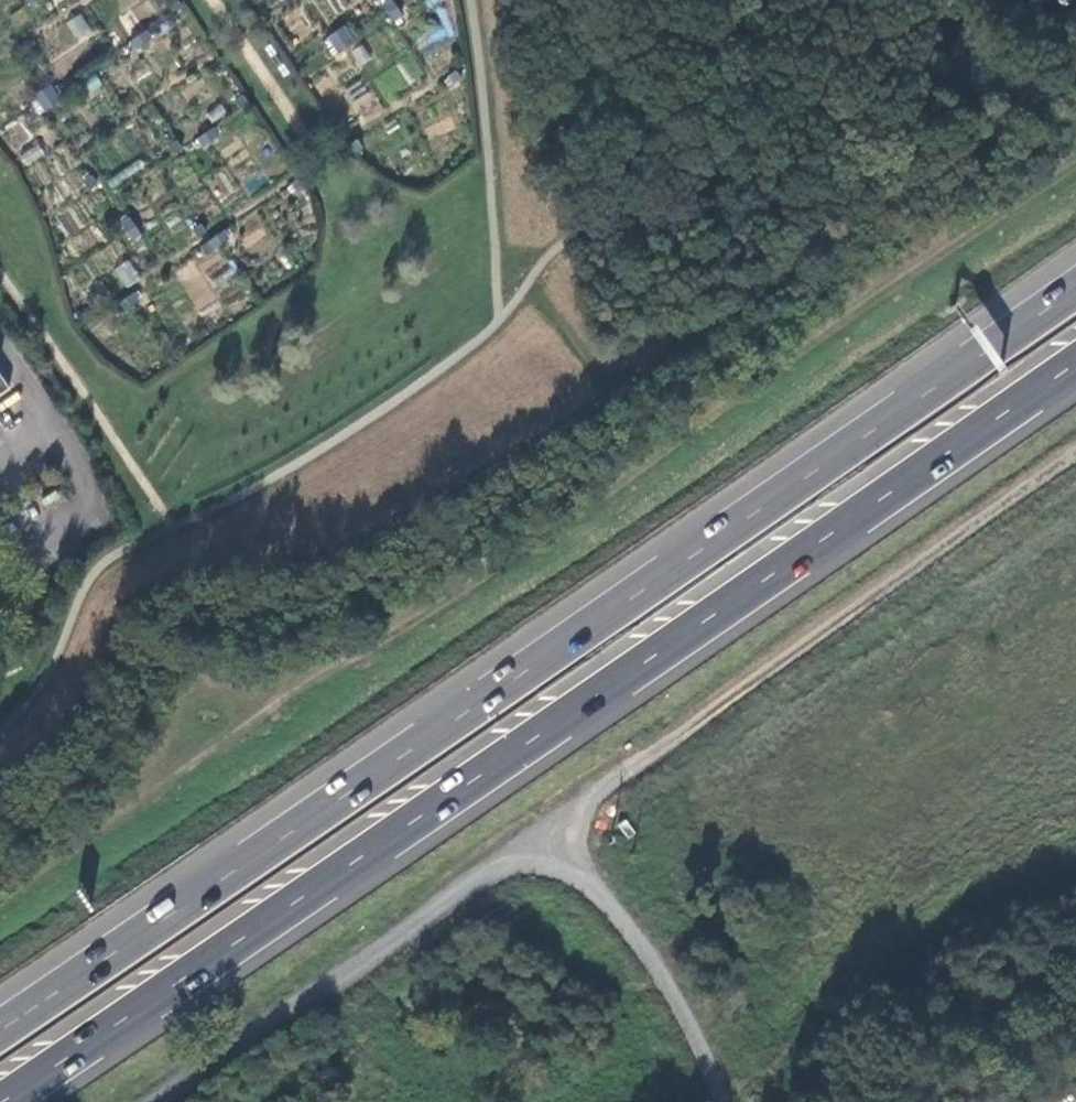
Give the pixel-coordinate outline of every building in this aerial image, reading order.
[(167,5),(172,12),(180,7),(175,0),(173,0),(167,5)] [(400,16),(390,1),(382,6),(392,22),(400,16)] [(73,40),(90,36),(84,15),(68,19),(73,40)] [(352,43),(341,28),(334,33),(326,38),(337,54),(345,48),(352,43)] [(149,39),(144,31),(128,42),(134,50),(149,39)] [(459,80),(454,73),(446,78),(451,86),(459,80)] [(58,102),(47,86),(40,92),(32,97),(43,112),(58,102)] [(241,97),(233,102),(239,110),(246,104),(241,97)] [(210,129),(195,140),(200,147),(215,137),(210,129)] [(359,148),(354,141),(346,146),(352,154),(359,148)] [(175,142),(167,147),(172,155),(180,150),(175,142)] [(90,177),(82,183),(87,191),(95,185),(90,177)] [(298,179),(290,185),(296,192),(303,187),(298,179)] [(128,219),(120,225),(125,232),(130,240),(139,235),(128,219)] [(198,225),(190,231),(196,238),(203,233),(198,225)] [(221,232),(206,243),(212,250),(227,239),(221,232)] [(131,294),(116,305),(121,312),(136,302),(131,294)] [(8,390),(0,378),(0,396),(8,390)]
